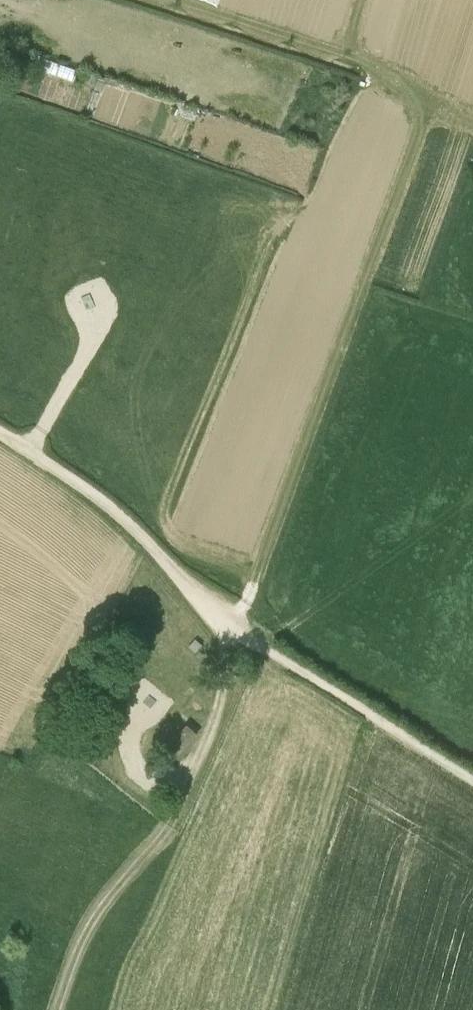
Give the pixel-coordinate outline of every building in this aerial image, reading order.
[(187,725),(168,746),(179,755),(198,735),(187,725)]
